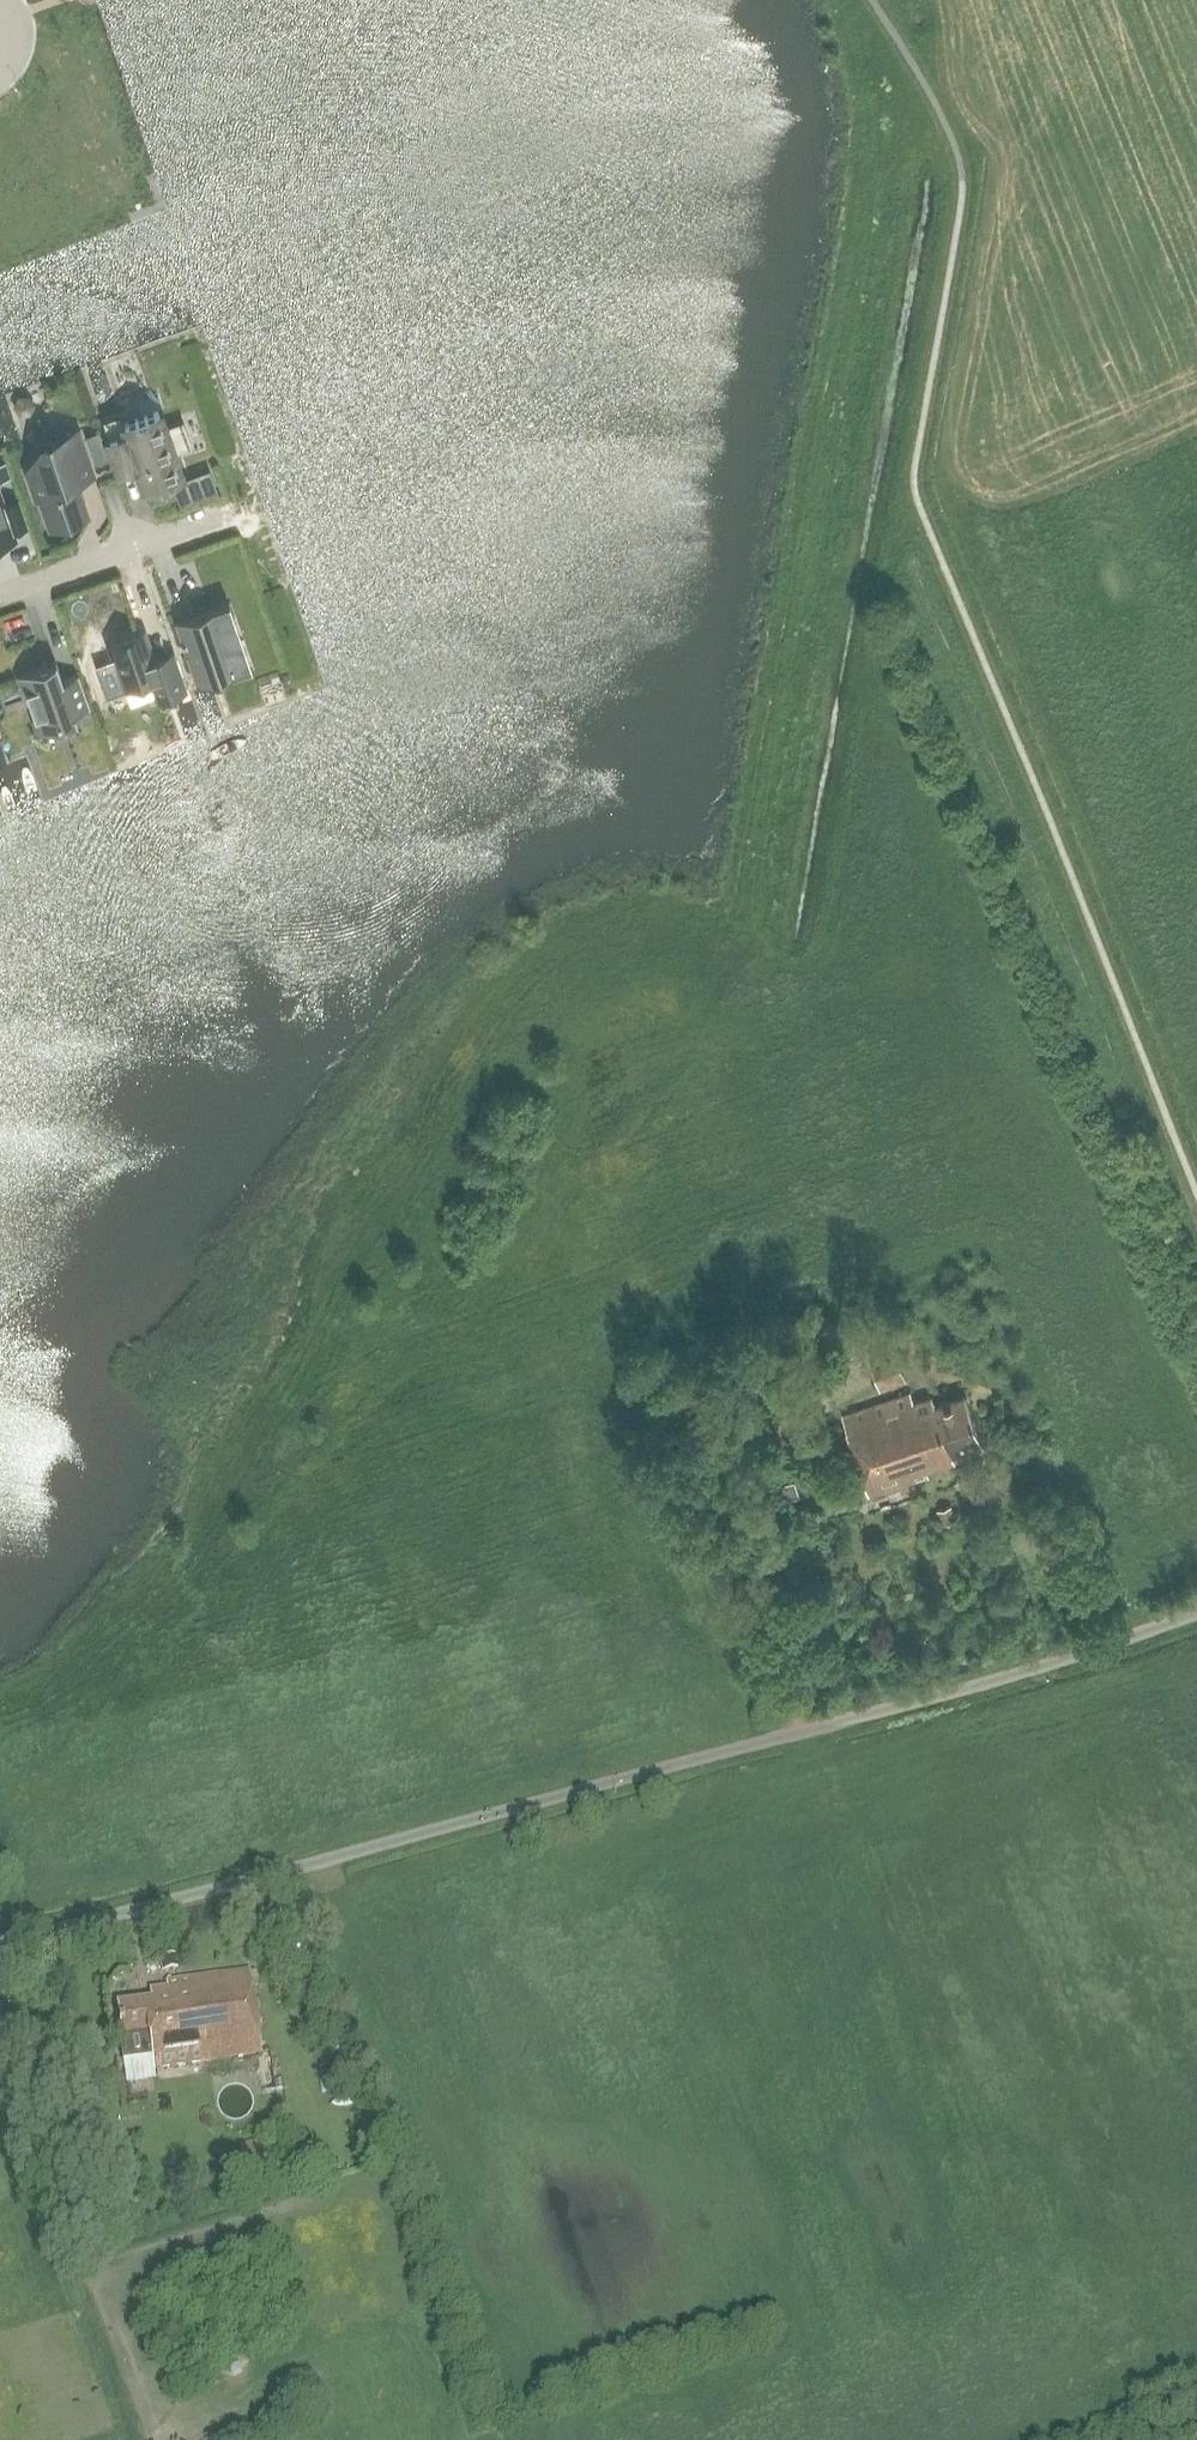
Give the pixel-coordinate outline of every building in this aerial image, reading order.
[(146,488),(180,476),(172,453),(191,447),(182,422),(162,429),(157,413),(124,424),(127,433),(109,439),(120,471),(138,465),(146,488)] [(40,496),(50,526),(65,521),(67,522),(77,519),(78,516),(88,513),(76,479),(93,473),(82,439),(68,432),(62,446),(48,439),(31,470),(26,472),(35,498),(40,496)] [(98,432),(85,437),(95,464),(107,459),(98,432)] [(12,534),(10,528),(24,523),(14,496),(1,501),(0,499),(0,538),(12,534)] [(238,664),(220,606),(174,621),(183,646),(187,645),(190,654),(186,656),(192,673),(206,668),(208,675),(238,664)] [(145,632),(109,645),(114,659),(124,690),(151,681),(158,700),(185,691),(173,655),(155,661),(145,632)] [(124,690),(114,659),(95,665),(106,697),(124,690)] [(90,709),(78,675),(63,681),(56,663),(20,675),(39,730),(75,717),(74,715),(90,709)] [(903,1382),(895,1359),(870,1368),(879,1391),(903,1382)] [(954,1455),(983,1445),(967,1397),(938,1407),(935,1398),(917,1404),(914,1395),(845,1418),(871,1496),(929,1477),(927,1471),(957,1461),(954,1455)] [(796,1478),(778,1484),(783,1500),(801,1494),(796,1478)] [(952,1507),(938,1511),(942,1526),(956,1522),(952,1507)] [(176,1956),(162,1958),(164,1971),(178,1969),(176,1956)] [(150,2062),(151,2070),(259,2055),(250,1972),(166,1981),(167,1988),(149,1990),(150,2000),(115,2004),(119,2036),(122,2065),(150,2062)]
